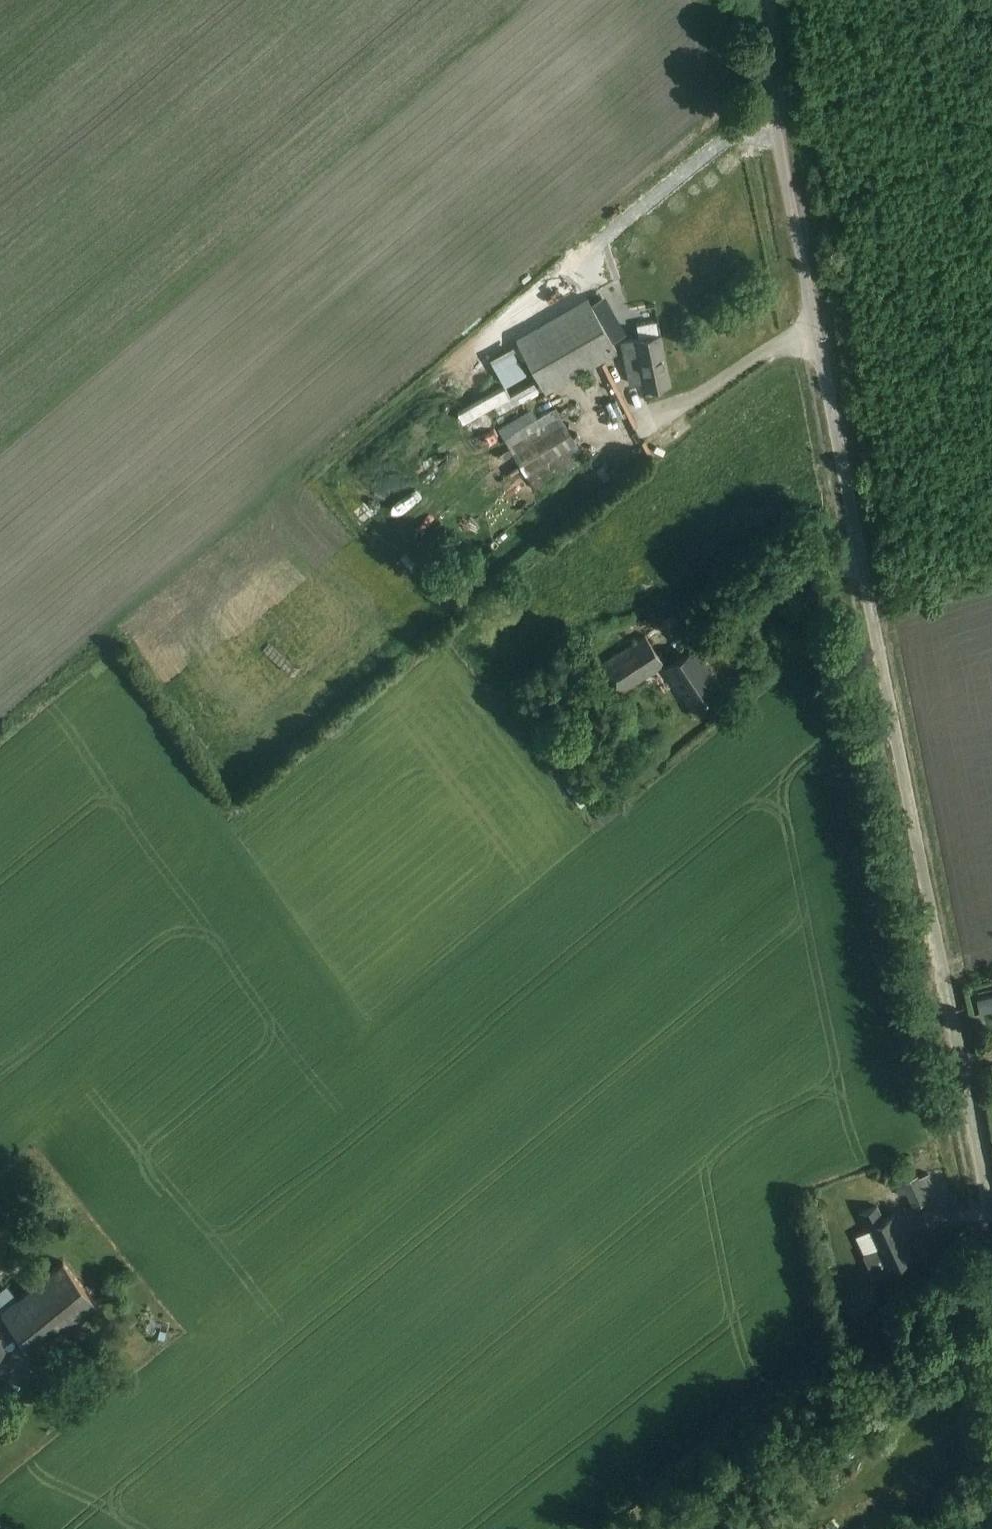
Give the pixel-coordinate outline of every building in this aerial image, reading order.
[(620,319),(632,312),(622,294),(610,301),(620,319)] [(600,317),(588,297),(516,337),(545,389),(629,343),(611,311),(600,317)] [(672,382),(661,332),(635,338),(645,388),(672,382)] [(587,458),(556,407),(505,438),(537,489),(587,458)] [(505,483),(514,472),(506,465),(496,476),(505,483)] [(665,664),(645,634),(601,662),(621,693),(665,664)] [(721,688),(695,648),(668,665),(694,705),(721,688)] [(936,1196),(927,1171),(893,1183),(898,1196),(907,1193),(911,1205),(936,1196)] [(883,1218),(877,1205),(862,1211),(859,1213),(867,1229),(870,1228),(879,1247),(864,1254),(872,1273),(888,1266),(914,1253),(906,1236),(905,1236),(894,1213),(883,1218)] [(64,1260),(0,1310),(0,1351),(4,1348),(2,1345),(18,1333),(36,1355),(99,1305),(64,1260)]
